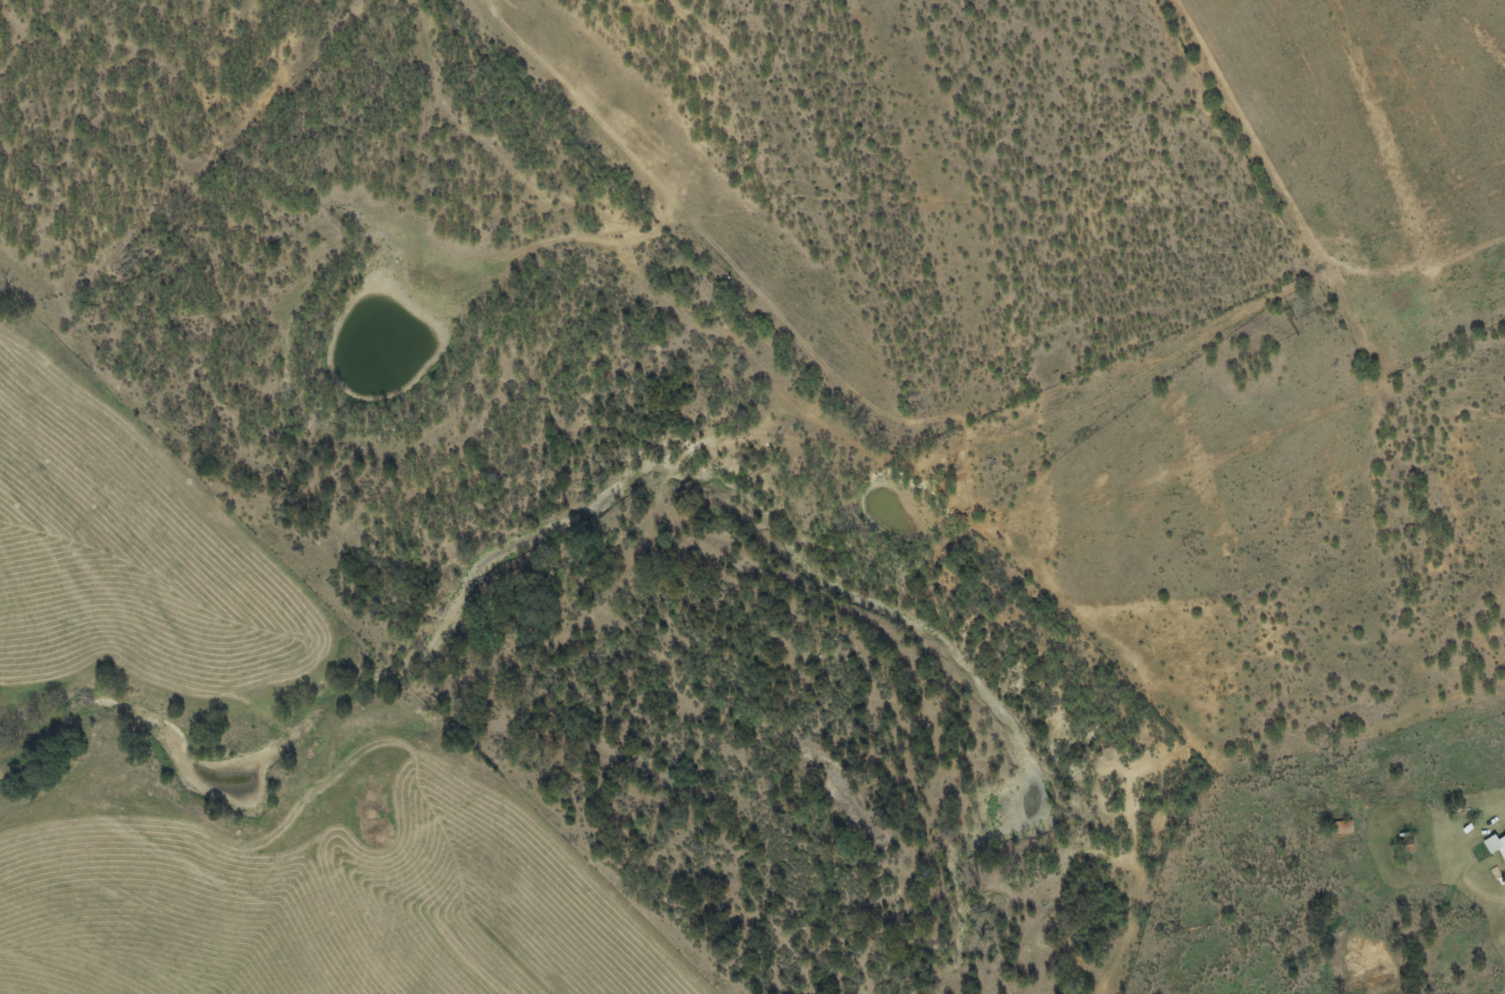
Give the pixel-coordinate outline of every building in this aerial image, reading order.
[(1489,836),(1489,853),(1503,853),(1503,858),(1504,858),(1504,836),(1489,836)]
